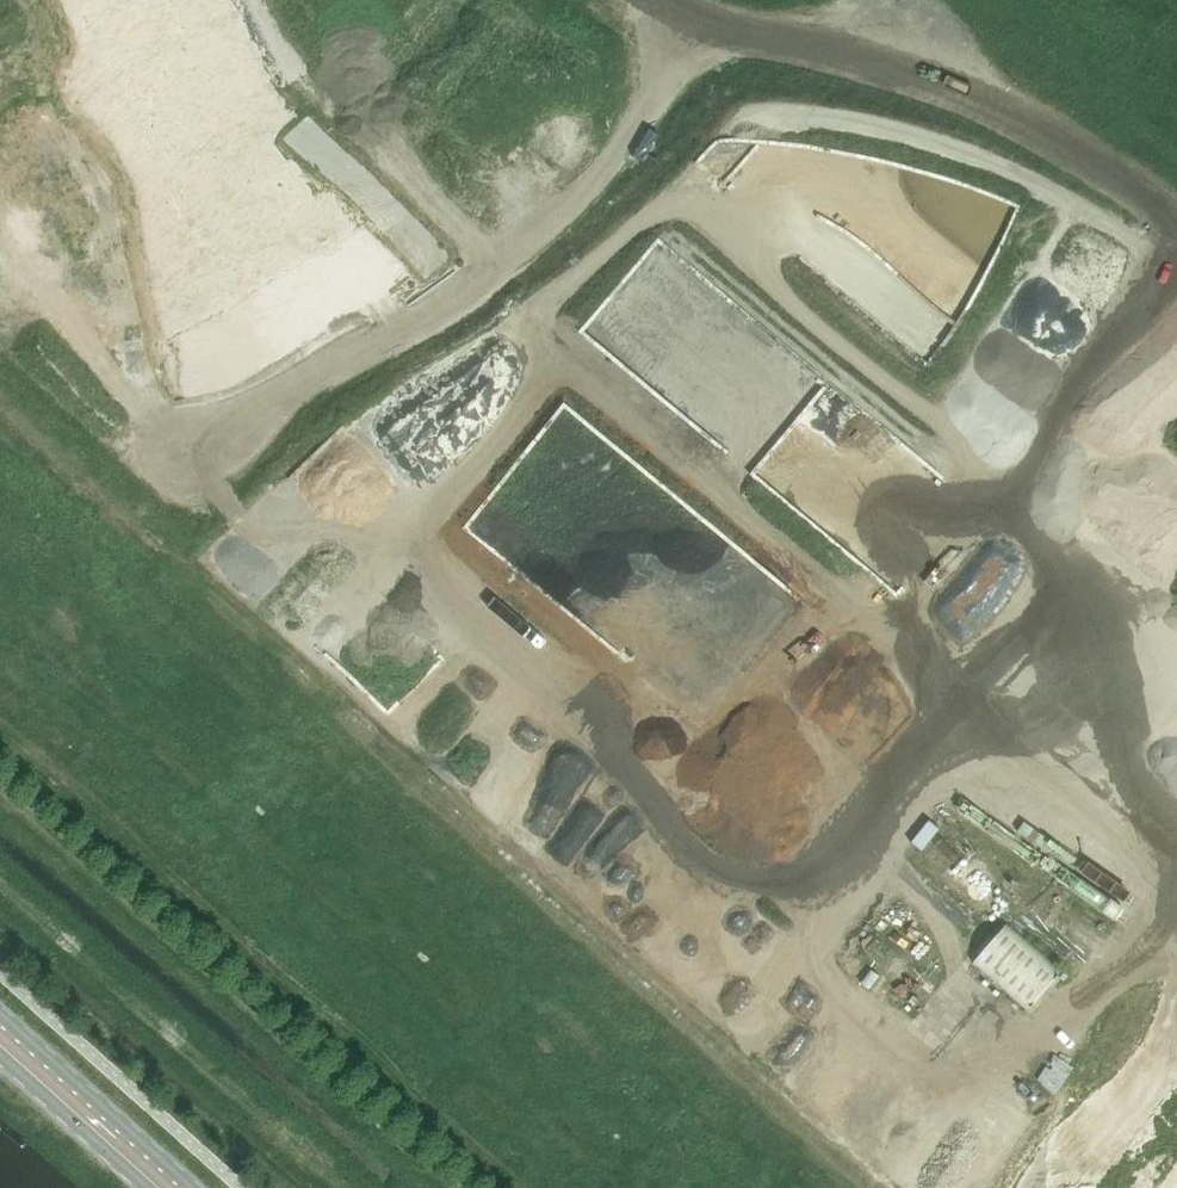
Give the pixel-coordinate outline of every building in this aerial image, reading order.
[(1062,880),(1111,914),(1127,891),(1078,856),(1062,880)] [(1006,924),(974,959),(1029,1008),(1060,973),(1006,924)]
